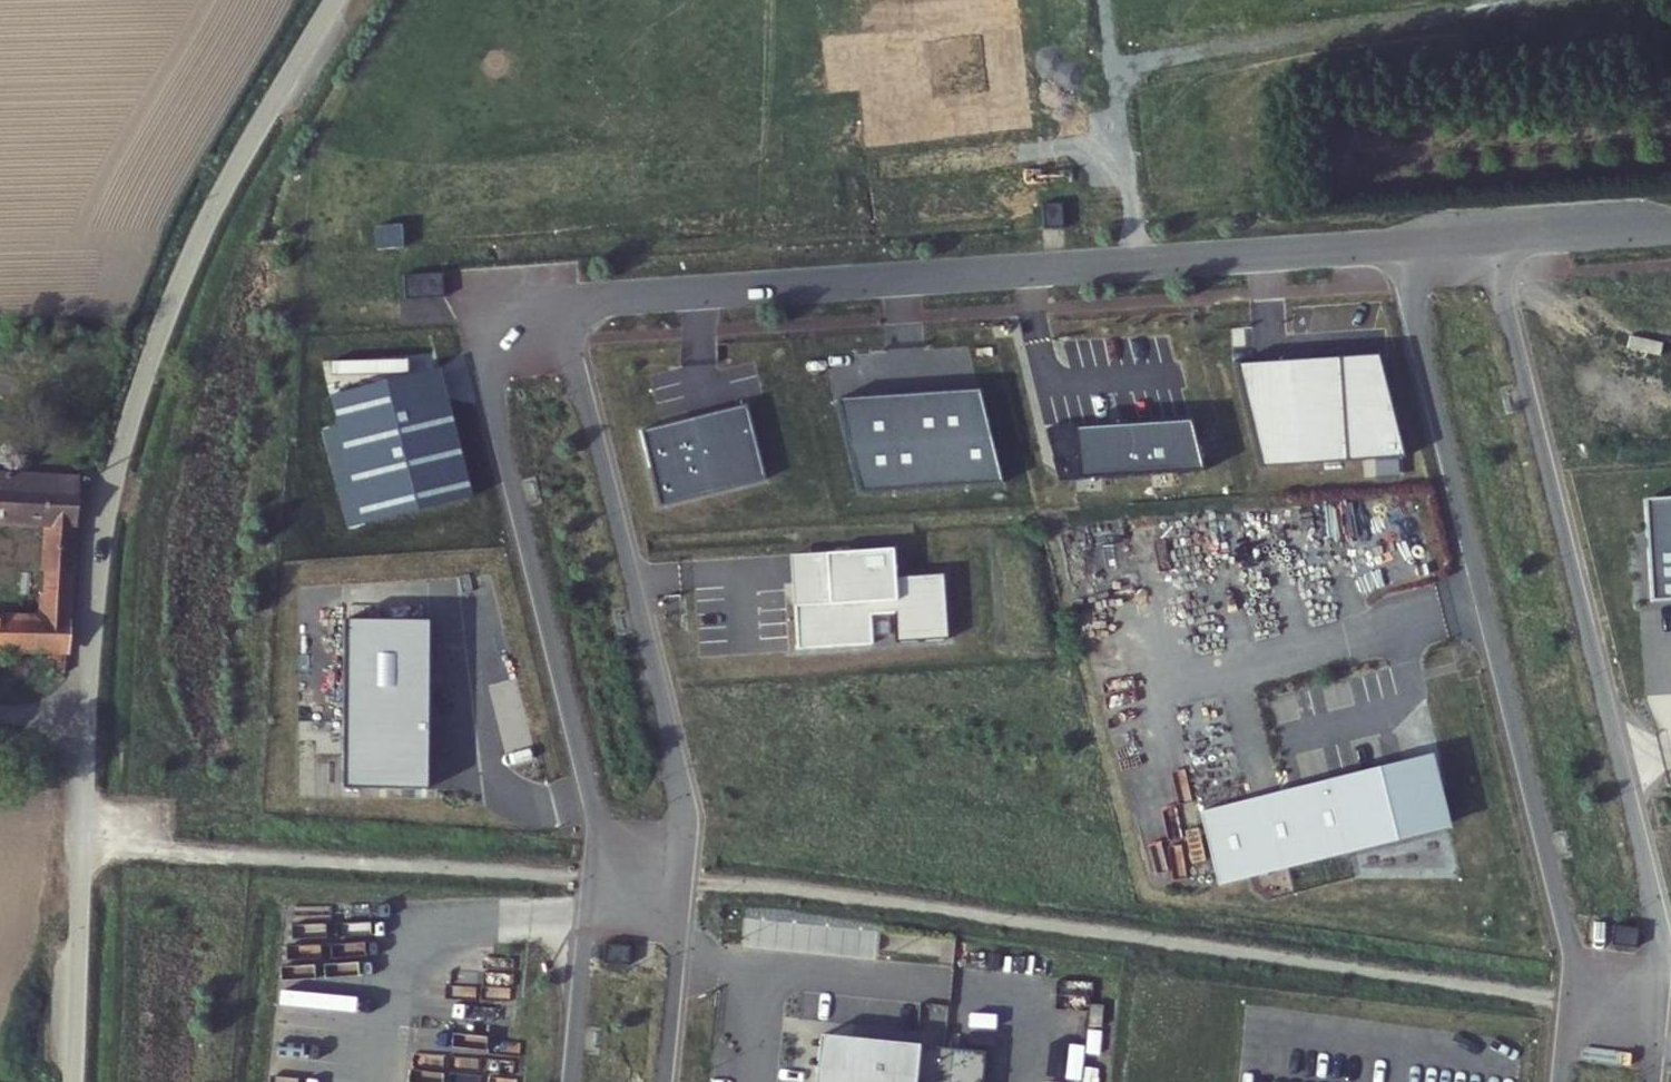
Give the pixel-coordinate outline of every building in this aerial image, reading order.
[(1042,205),(1043,230),(1064,228),(1062,203),(1042,205)] [(404,276),(405,301),(445,298),(444,273),(404,276)] [(1376,355),(1237,365),(1262,465),(1402,454),(1376,355)] [(347,529),(470,498),(438,370),(331,396),(339,429),(323,433),(347,529)] [(839,395),(863,492),(1004,484),(980,386),(839,395)] [(746,403),(646,428),(666,508),(766,484),(746,403)] [(1187,423),(1045,433),(1060,481),(1199,470),(1187,423)] [(78,470),(0,469),(0,527),(42,529),(36,613),(0,612),(0,652),(66,654),(78,470)] [(1645,500),(1651,602),(1670,600),(1670,498),(1645,500)] [(789,553),(796,647),(871,642),(869,612),(895,610),(897,639),(947,636),(942,572),(897,575),(895,545),(789,553)] [(428,622),(342,621),(341,789),(427,790),(428,622)] [(1429,759),(1200,815),(1217,883),(1445,826),(1429,759)] [(1639,928),(1614,925),(1611,946),(1636,949),(1639,928)] [(820,1036),(815,1081),(983,1081),(985,1053),(820,1036)]
